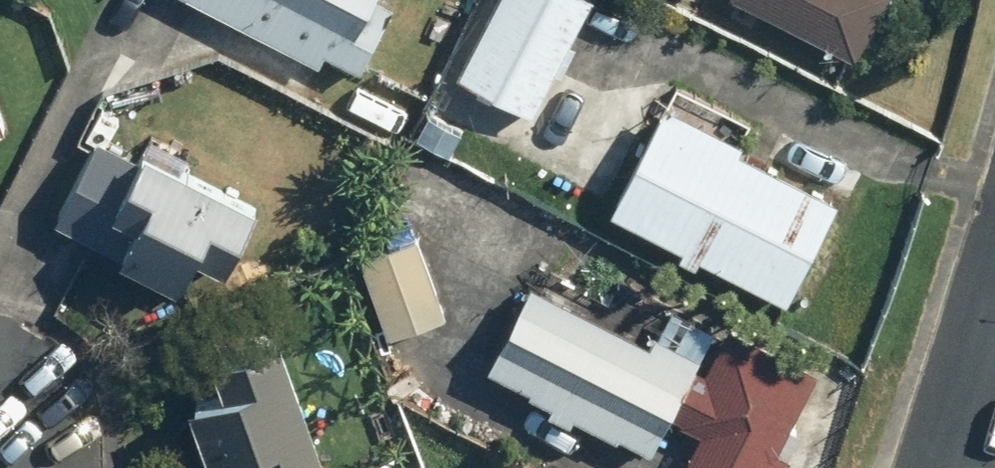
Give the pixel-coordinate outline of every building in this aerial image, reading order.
[(324,57),(359,74),(392,7),(379,0),(183,0),(319,68),(324,57)] [(529,117),(590,1),(588,0),(498,0),(457,79),(529,117)] [(852,60),(882,0),(733,0),(852,60)] [(10,133),(0,106),(0,136),(10,133)] [(606,209),(681,249),(675,260),(696,271),(702,260),(784,303),(837,202),(659,108),(606,209)] [(140,153),(136,161),(101,142),(57,221),(174,286),(188,260),(218,276),(252,214),(140,153)] [(442,318),(408,229),(356,249),(391,338),(442,318)] [(576,418),(650,456),(668,422),(695,436),(678,467),(783,467),(788,459),(778,454),(819,375),(723,325),(716,338),(625,291),(616,308),(538,268),(485,371),(554,407),(548,417),(570,429),(576,418)] [(210,467),(316,467),(323,465),(275,336),(197,364),(209,396),(187,404),(210,467)]
